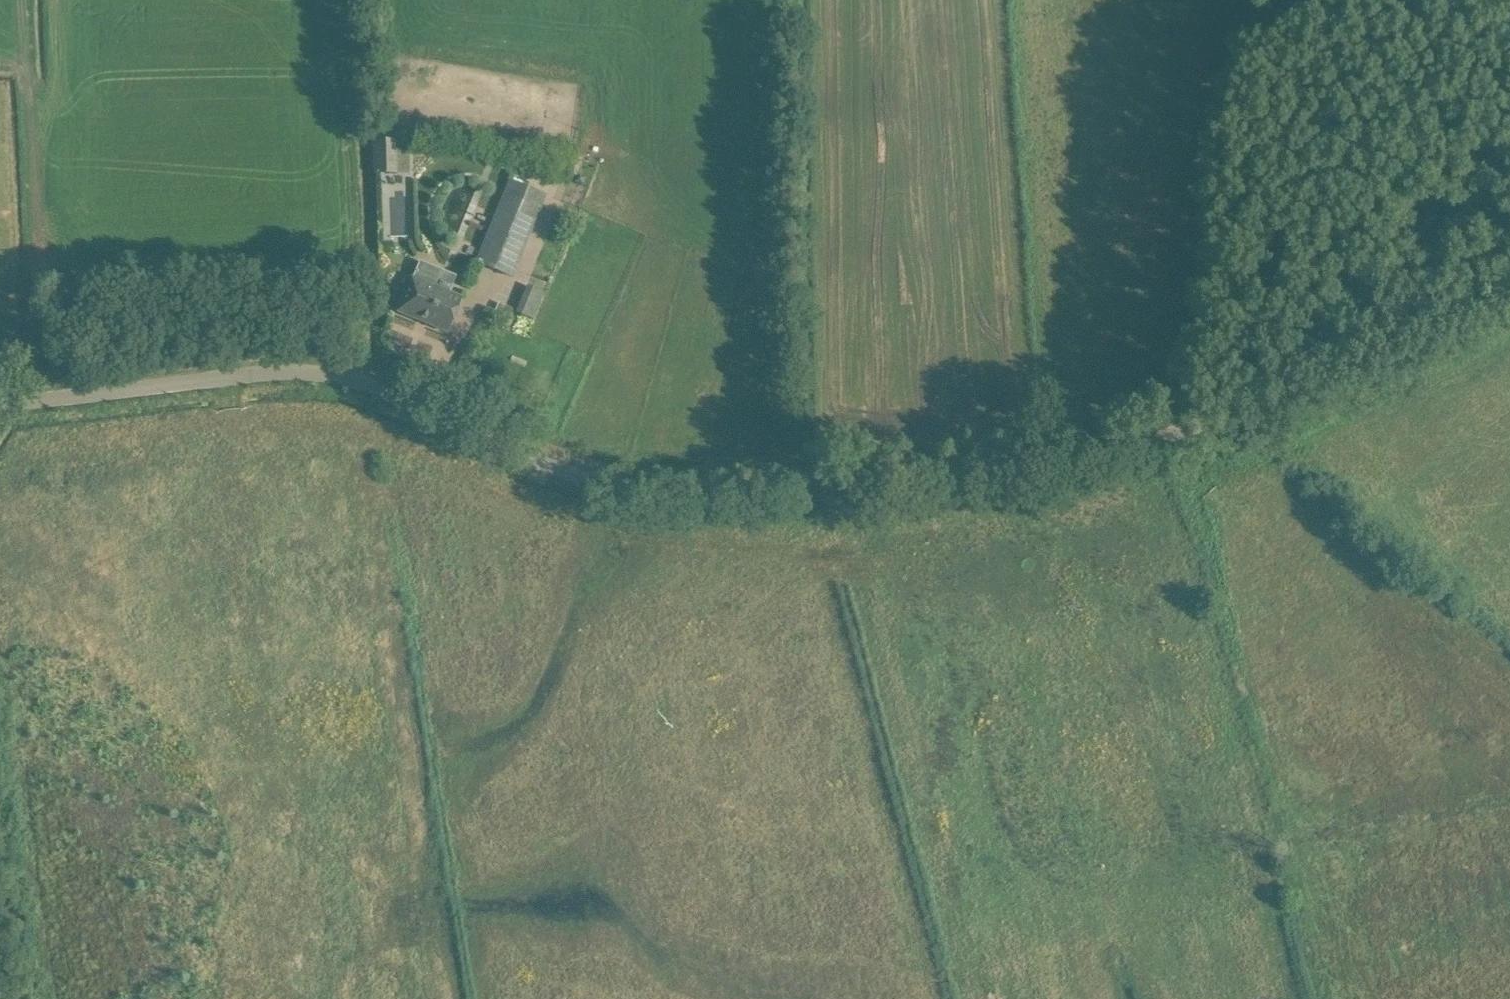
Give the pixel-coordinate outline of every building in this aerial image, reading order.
[(372,175),(376,175),(410,173),(409,139),(371,141),(372,175)] [(479,262),(513,276),(546,195),(512,181),(479,262)] [(463,299),(435,288),(443,269),(419,259),(412,278),(410,278),(396,311),(416,319),(418,315),(451,328),(463,299)] [(531,286),(520,314),(533,320),(545,292),(531,286)]
